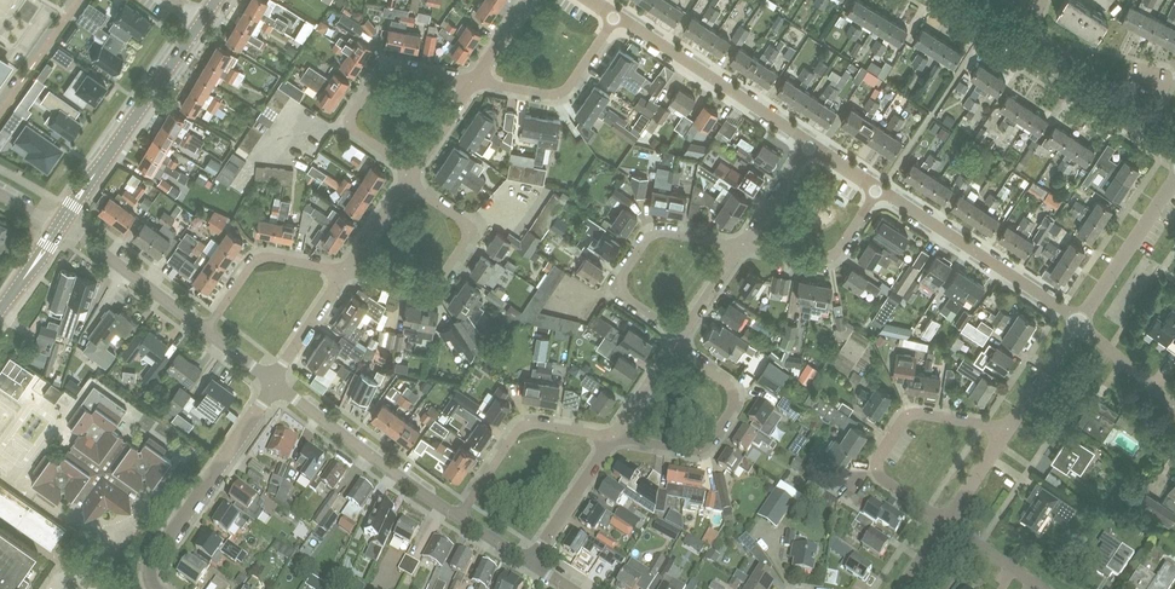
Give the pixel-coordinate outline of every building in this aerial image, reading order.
[(273,25),(283,31),(288,22),(277,16),(276,19),(269,14),(276,1),(274,0),(267,0),(267,1),(266,0),(250,0),(245,8),(259,16),(266,20),(273,25)] [(410,10),(417,11),(419,0),(412,0),(410,10)] [(490,0),(483,0),(476,10),(490,19),(499,6),(490,0)] [(662,14),(671,0),(653,0),(650,5),(662,14)] [(684,9),(677,4),(679,0),(671,0),(662,14),(675,22),(684,9)] [(819,6),(824,9),(829,0),(822,0),(819,6)] [(869,5),(861,0),(854,0),(848,11),(860,19),(869,5)] [(1107,19),(1078,0),(1064,0),(1056,11),(1095,37),(1107,19)] [(1149,0),(1142,0),(1141,0),(1138,7),(1130,3),(1122,20),(1135,27),(1149,0)] [(1149,33),(1157,17),(1149,13),(1155,0),(1149,0),(1135,27),(1149,33)] [(132,33),(138,37),(150,20),(124,2),(113,19),(114,20),(108,28),(126,41),(132,33)] [(701,19),(693,14),(684,28),(696,36),(716,8),(710,4),(704,14),(701,19)] [(1162,40),(1170,23),(1173,17),(1173,18),(1174,14),(1174,5),(1173,4),(1165,21),(1157,17),(1149,33),(1162,40)] [(882,13),(869,5),(860,19),(873,27),(882,13)] [(245,8),(236,23),(250,31),(259,16),(245,8)] [(696,36),(704,41),(709,45),(718,31),(711,26),(721,11),(716,8),(696,36)] [(107,18),(97,10),(91,19),(101,27),(107,18)] [(365,27),(343,12),(336,22),(358,37),(365,27)] [(354,13),(352,17),(359,21),(363,14),(359,12),(354,13)] [(402,46),(405,29),(407,22),(409,14),(402,13),(399,28),(390,26),(387,43),(402,46)] [(873,27),(886,35),(895,21),(882,13),(873,27)] [(296,34),(305,39),(315,19),(305,14),(296,34)] [(415,15),(409,14),(407,22),(414,23),(415,15)] [(1162,40),(1174,47),(1174,14),(1173,18),(1173,17),(1170,23),(1162,40)] [(85,27),(94,33),(99,26),(101,28),(101,27),(91,19),(85,27)] [(377,29),(368,19),(362,24),(371,34),(377,29)] [(273,25),(266,20),(262,27),(269,31),(273,25)] [(445,27),(453,31),(456,25),(450,21),(445,27)] [(908,29),(895,21),(886,35),(899,43),(908,29)] [(473,45),(482,32),(468,22),(459,35),(473,45)] [(264,40),(250,31),(236,23),(227,38),(241,46),(246,38),(260,46),(264,40)] [(846,33),(851,36),(857,26),(852,23),(846,33)] [(73,24),(63,39),(67,42),(78,27),(73,24)] [(736,41),(745,27),(740,24),(731,38),(736,41)] [(459,35),(453,31),(445,27),(443,25),(439,30),(455,41),(450,49),(464,58),(473,45),(459,35)] [(862,29),(857,26),(851,36),(855,39),(862,29)] [(745,27),(736,41),(741,45),(751,31),(745,27)] [(927,49),(936,35),(923,27),(914,41),(927,49)] [(418,49),(422,33),(405,29),(402,46),(418,49)] [(721,53),(730,39),(718,31),(709,45),(721,53)] [(424,50),(434,52),(437,34),(428,32),(424,50)] [(91,59),(113,74),(123,59),(115,53),(123,42),(109,33),(101,44),(91,59)] [(359,37),(357,40),(351,35),(348,39),(341,35),(337,40),(337,41),(336,41),(344,46),(350,50),(364,60),(373,47),(359,37)] [(949,43),(936,35),(927,49),(940,57),(949,43)] [(769,84),(778,71),(770,66),(774,60),(774,59),(780,50),(785,42),(781,39),(775,47),(756,76),(769,84)] [(871,49),(876,52),(882,42),(877,39),(871,49)] [(344,46),(336,41),(333,47),(340,52),(344,46)] [(887,45),(882,42),(876,52),(870,62),(874,65),(881,55),(887,45)] [(743,67),(756,76),(775,47),(770,43),(764,52),(763,52),(759,58),(752,54),(743,67)] [(953,65),(962,51),(949,43),(940,57),(953,65)] [(222,67),(231,52),(217,44),(208,59),(222,67)] [(731,59),(743,67),(752,54),(740,45),(731,59)] [(638,61),(619,48),(609,62),(640,83),(645,76),(634,68),(638,61)] [(817,58),(819,51),(810,49),(808,56),(817,58)] [(364,60),(350,50),(341,63),(355,73),(364,60)] [(917,66),(923,56),(918,52),(912,62),(917,66)] [(8,62),(0,56),(0,73),(8,62)] [(923,56),(917,66),(923,69),(929,59),(923,56)] [(199,74),(213,82),(222,67),(208,59),(199,74)] [(635,90),(640,83),(609,62),(600,76),(614,86),(619,79),(635,90)] [(878,76),(879,76),(884,80),(893,66),(887,62),(882,69),(878,76)] [(935,77),(941,67),(935,63),(929,73),(935,77)] [(971,75),(979,80),(974,88),(980,91),(984,84),(993,71),(980,63),(971,75)] [(350,82),(349,81),(335,71),(330,78),(309,64),(305,70),(340,94),(343,89),(345,89),(346,89),(350,84),(350,82)] [(228,72),(236,76),(239,70),(232,66),(228,72)] [(803,79),(809,70),(804,66),(798,76),(803,79)] [(835,66),(829,71),(836,79),(842,74),(835,66)] [(340,94),(305,70),(300,77),(317,89),(319,89),(322,91),(317,98),(334,109),(343,96),(340,94)] [(799,85),(790,99),(803,107),(812,93),(805,89),(809,84),(808,83),(815,73),(809,70),(803,79),(799,85)] [(993,71),(984,84),(980,91),(985,95),(990,87),(998,92),(1006,80),(993,71)] [(225,78),(232,82),(236,76),(228,72),(225,78)] [(83,96),(93,103),(105,86),(86,73),(79,83),(73,79),(63,93),(78,103),(83,96)] [(213,82),(199,74),(190,89),(204,98),(213,82)] [(656,93),(666,79),(659,74),(648,88),(656,93)] [(36,77),(29,87),(37,93),(44,83),(36,77)] [(778,90),(790,99),(799,85),(787,77),(778,90)] [(283,80),(279,86),(278,87),(290,95),(295,88),(283,80)] [(812,93),(803,107),(815,115),(824,102),(835,86),(829,82),(823,92),(822,92),(818,98),(812,93)] [(601,106),(609,94),(595,85),(585,99),(615,119),(616,119),(619,115),(609,108),(608,111),(606,110),(607,109),(604,107),(604,108),(601,106)] [(835,86),(824,102),(815,115),(828,123),(837,110),(830,106),(834,99),(840,89),(835,86)] [(290,95),(278,87),(274,93),(286,101),(290,95)] [(686,111),(695,97),(679,87),(670,100),(686,111)] [(204,98),(190,89),(181,105),(195,113),(204,98)] [(44,121),(67,138),(79,122),(72,117),(77,111),(48,90),(40,101),(52,110),(44,121)] [(286,101),(274,93),(270,99),(282,107),(286,101)] [(1004,130),(1014,114),(1022,101),(1009,93),(1001,106),(1008,111),(998,127),(1004,130)] [(964,104),(969,107),(975,99),(969,95),(964,104)] [(211,103),(218,107),(222,100),(215,96),(211,103)] [(869,109),(876,99),(871,96),(864,105),(869,109)] [(266,105),(278,113),(282,107),(270,99),(266,105)] [(576,114),(590,123),(596,114),(602,118),(602,119),(612,125),(616,119),(615,119),(585,99),(576,114)] [(869,109),(865,115),(855,131),(867,139),(871,132),(877,123),(871,119),(875,112),(874,112),(880,102),(876,99),(869,109)] [(980,102),(975,99),(969,107),(974,111),(980,102)] [(1019,118),(1027,123),(1035,110),(1022,101),(1014,114),(1004,130),(1009,133),(1019,118)] [(652,115),(659,120),(662,122),(670,109),(660,102),(651,115),(652,115)] [(214,113),(218,107),(211,103),(207,108),(214,113)] [(707,128),(717,112),(704,103),(693,119),(689,116),(679,130),(690,137),(699,123),(707,128)] [(278,113),(266,105),(262,111),(274,119),(278,113)] [(842,122),(855,131),(865,115),(852,107),(842,122)] [(480,108),(470,122),(500,142),(503,138),(494,132),(497,127),(494,118),(498,112),(491,108),(483,108),(482,109),(480,108)] [(7,135),(21,115),(13,110),(0,129),(0,130),(7,135)] [(185,115),(184,118),(170,110),(162,123),(176,132),(175,133),(179,135),(180,132),(184,134),(183,136),(190,140),(194,134),(187,130),(193,119),(185,115)] [(507,128),(513,129),(516,111),(506,110),(504,126),(507,128)] [(1028,146),(1033,149),(1039,141),(1036,139),(1040,133),(1039,132),(1048,118),(1035,110),(1027,123),(1035,128),(1030,136),(1033,138),(1028,146)] [(274,119),(262,111),(258,117),(268,124),(270,125),(274,119)] [(674,126),(679,130),(689,116),(683,112),(674,126)] [(893,126),(900,116),(895,113),(888,123),(893,126)] [(525,114),(522,130),(534,132),(530,152),(536,153),(543,117),(525,114)] [(905,119),(900,116),(893,126),(898,129),(905,119)] [(268,124),(258,117),(254,122),(265,130),(268,124)] [(560,120),(543,117),(536,153),(534,162),(542,164),(545,146),(557,148),(559,137),(556,136),(560,120)] [(718,129),(724,132),(731,121),(726,118),(718,129)] [(595,130),(581,121),(577,126),(587,141),(595,130)] [(731,121),(724,132),(729,136),(737,125),(731,121)] [(948,138),(955,128),(946,121),(939,132),(948,138)] [(265,130),(254,122),(250,128),(261,135),(265,130)] [(500,142),(470,122),(460,137),(475,146),(474,148),(483,154),(490,143),(497,147),(500,142)] [(167,145),(168,145),(173,138),(179,141),(187,145),(190,140),(183,136),(184,134),(180,132),(179,135),(175,133),(176,132),(162,123),(154,137),(167,145)] [(867,139),(880,147),(890,131),(877,123),(871,132),(867,139)] [(1053,140),(1061,145),(1069,132),(1056,123),(1047,137),(1046,136),(1042,143),(1039,141),(1033,149),(1038,153),(1044,145),(1048,148),(1053,140)] [(26,156),(46,170),(56,155),(54,153),(58,148),(26,126),(17,140),(31,150),(26,156)] [(261,135),(250,128),(246,133),(257,140),(261,135)] [(893,155),(903,140),(890,131),(880,147),(893,155)] [(632,132),(627,139),(633,144),(638,136),(632,132)] [(1082,140),(1069,132),(1061,145),(1074,153),(1082,140)] [(242,139),(253,146),(257,140),(246,133),(242,139)] [(164,152),(168,145),(167,145),(154,137),(146,150),(160,158),(159,159),(163,161),(164,159),(167,161),(167,162),(175,167),(178,161),(170,156),(170,155),(164,152)] [(744,137),(735,150),(745,157),(749,152),(750,152),(750,151),(755,144),(744,137)] [(253,146),(242,139),(239,144),(249,151),(253,146)] [(1087,162),(1095,149),(1082,140),(1074,153),(1087,162)] [(749,152),(745,157),(759,166),(762,161),(769,166),(779,153),(763,142),(756,153),(754,153),(753,153),(750,151),(750,152),(749,152)] [(1113,157),(1117,146),(1111,143),(1107,155),(1113,157)] [(249,151),(239,144),(235,149),(246,156),(249,151)] [(468,175),(482,184),(486,178),(473,168),(478,160),(455,145),(445,159),(468,175)] [(146,150),(138,164),(152,172),(157,164),(177,176),(180,170),(179,169),(178,169),(175,167),(167,162),(167,161),(164,159),(163,161),(159,159),(160,158),(146,150)] [(229,157),(242,167),(247,160),(233,151),(229,157)] [(511,161),(517,162),(518,152),(511,151),(509,160),(511,161)] [(358,163),(362,158),(355,153),(351,159),(358,163)] [(931,165),(936,157),(930,153),(925,160),(925,161),(931,165)] [(1139,167),(1125,158),(1124,160),(1121,158),(1117,163),(1102,153),(1096,162),(1099,164),(1109,170),(1114,174),(1115,173),(1129,182),(1139,167)] [(205,166),(215,173),(221,164),(211,157),(205,166)] [(224,163),(237,173),(242,167),(229,157),(224,163)] [(942,160),(936,157),(931,165),(936,169),(942,160)] [(1058,166),(1063,169),(1069,161),(1064,158),(1058,166)] [(468,175),(445,159),(436,173),(450,183),(448,186),(454,190),(462,179),(479,190),(482,184),(468,175)] [(906,174),(919,183),(927,170),(931,165),(925,161),(925,160),(924,160),(920,165),(914,161),(906,174)] [(515,176),(518,162),(511,161),(508,175),(515,176)] [(1069,161),(1063,169),(1069,173),(1074,164),(1069,161)] [(515,176),(523,178),(526,164),(518,162),(515,176)] [(219,169),(233,179),(237,173),(224,163),(219,169)] [(322,181),(327,173),(312,163),(307,171),(322,181)] [(530,179),(532,165),(526,164),(523,178),(530,179)] [(966,176),(971,169),(963,164),(958,171),(962,174),(966,176)] [(1115,173),(1114,174),(1109,170),(1099,164),(1096,169),(1104,175),(1099,184),(1105,188),(1119,197),(1129,182),(1115,173)] [(255,180),(263,180),(264,166),(257,165),(255,180)] [(377,187),(386,174),(372,165),(363,177),(377,187)] [(530,179),(537,181),(540,166),(532,165),(530,179)] [(272,167),(264,166),(263,180),(270,181),(272,167)] [(544,182),(547,168),(540,166),(537,181),(544,182)] [(730,167),(723,178),(736,187),(739,181),(753,191),(759,182),(761,183),(764,178),(763,177),(763,176),(750,166),(744,175),(737,170),(731,166),(730,167)] [(277,182),(278,167),(272,167),(270,181),(277,182)] [(286,168),(278,167),(277,182),(284,183),(286,168)] [(649,207),(665,210),(668,198),(669,191),(670,191),(672,179),(674,169),(668,167),(666,177),(664,178),(664,179),(662,180),(661,182),(661,183),(659,189),(653,188),(649,207)] [(292,183),(294,169),(286,168),(284,183),(292,183)] [(233,179),(219,169),(215,175),(229,185),(233,179)] [(674,169),(672,179),(678,180),(680,170),(674,169)] [(971,169),(966,176),(970,179),(973,181),(978,174),(971,169)] [(919,183),(931,192),(940,178),(927,170),(919,183)] [(155,180),(176,196),(181,189),(160,174),(155,180)] [(633,174),(631,181),(637,194),(645,195),(648,177),(633,174)] [(962,174),(957,182),(960,185),(966,176),(962,174)] [(348,187),(352,181),(345,176),(341,182),(348,187)] [(724,202),(724,201),(739,211),(748,199),(733,189),(731,191),(728,189),(731,184),(719,176),(713,184),(721,189),(716,197),(717,198),(724,202)] [(966,176),(960,185),(964,187),(970,179),(966,176)] [(355,190),(368,200),(377,187),(363,177),(355,190)] [(944,200),(953,187),(940,178),(931,192),(944,200)] [(140,181),(132,192),(127,198),(133,203),(146,186),(140,181)] [(348,187),(341,182),(337,188),(344,193),(339,201),(344,205),(345,204),(359,213),(368,200),(355,190),(354,191),(348,187)] [(1031,187),(1043,196),(1046,191),(1034,182),(1031,187)] [(695,183),(691,201),(700,203),(706,204),(706,203),(712,206),(717,198),(716,197),(695,183)] [(123,204),(127,198),(132,192),(126,187),(121,193),(119,191),(114,197),(111,194),(99,210),(112,219),(121,207),(123,204)] [(616,187),(611,194),(620,200),(618,204),(622,207),(613,222),(621,228),(619,230),(624,233),(626,231),(627,231),(638,215),(626,207),(628,205),(632,198),(616,187)] [(1057,205),(1063,197),(1049,188),(1044,197),(1057,205)] [(554,191),(550,196),(563,205),(567,199),(554,191)] [(686,194),(670,191),(669,191),(668,198),(665,210),(683,214),(686,194)] [(990,204),(996,196),(990,192),(985,200),(990,204)] [(953,205),(966,214),(974,201),(961,193),(953,205)] [(550,196),(546,202),(559,211),(563,205),(550,196)] [(996,196),(990,204),(996,208),(1001,200),(996,196)] [(281,198),(280,205),(279,213),(274,236),(292,239),(295,224),(284,221),(285,215),(288,216),(291,200),(281,198)] [(739,211),(724,201),(724,202),(717,198),(712,206),(718,211),(716,214),(731,224),(739,211)] [(1076,199),(1072,205),(1082,211),(1085,206),(1076,199)] [(1088,214),(1102,223),(1112,208),(1098,199),(1088,214)] [(331,225),(345,234),(354,221),(340,212),(335,219),(308,201),(304,207),(315,215),(324,221),(325,221),(325,220),(329,222),(327,224),(330,226),(331,225)] [(987,210),(974,201),(966,214),(979,223),(987,210)] [(546,202),(542,208),(555,217),(559,211),(546,202)] [(274,236),(279,213),(280,205),(273,203),(270,219),(260,217),(256,232),(274,236)] [(121,207),(112,219),(125,229),(136,213),(123,204),(121,207)] [(1069,210),(1078,217),(1082,211),(1072,205),(1069,210)] [(315,215),(304,207),(299,230),(307,231),(308,225),(315,215)] [(542,208),(538,214),(551,223),(555,217),(542,208)] [(992,231),(1000,218),(987,210),(979,223),(992,231)] [(164,222),(169,215),(164,211),(159,218),(164,222)] [(210,217),(212,219),(208,224),(218,231),(226,219),(214,211),(210,217)] [(611,254),(619,241),(610,236),(612,233),(605,228),(606,227),(586,213),(582,219),(589,223),(586,229),(594,235),(589,243),(594,247),(596,244),(611,254)] [(534,220),(546,229),(551,223),(538,214),(534,220)] [(999,236),(1013,245),(1021,232),(1030,217),(1025,214),(1016,228),(1008,223),(999,236)] [(1102,223),(1088,214),(1078,229),(1092,238),(1102,223)] [(169,215),(164,222),(170,226),(175,219),(169,215)] [(905,238),(907,235),(892,224),(893,222),(882,215),(875,225),(877,226),(874,231),(890,241),(889,243),(900,250),(907,239),(905,238)] [(1040,242),(1054,221),(1045,215),(1038,226),(1040,227),(1033,238),(1040,242)] [(1021,232),(1013,245),(1026,253),(1034,241),(1028,236),(1031,231),(1030,230),(1036,221),(1030,217),(1021,232)] [(14,227),(0,220),(0,251),(2,251),(14,227)] [(134,235),(147,245),(158,229),(145,220),(134,235)] [(336,247),(345,234),(331,225),(330,226),(327,224),(329,222),(325,220),(325,221),(324,221),(320,227),(325,230),(316,243),(318,244),(326,246),(329,243),(336,247)] [(546,229),(534,220),(529,227),(542,236),(546,229)] [(180,236),(186,226),(180,222),(173,232),(180,236)] [(522,240),(518,246),(530,254),(529,256),(536,261),(540,254),(533,249),(534,248),(538,242),(542,236),(530,228),(526,233),(522,240)] [(171,239),(158,229),(147,245),(159,254),(171,239)] [(228,229),(219,242),(234,252),(243,239),(228,229)] [(187,230),(183,235),(195,243),(198,238),(187,230)] [(497,230),(487,246),(494,251),(501,255),(501,254),(510,241),(511,239),(506,236),(497,230)] [(226,264),(210,254),(202,248),(195,243),(183,235),(178,243),(189,251),(191,248),(198,254),(194,261),(217,277),(226,264)] [(563,235),(559,242),(578,255),(583,248),(563,235)] [(195,243),(202,248),(206,243),(198,238),(195,243)] [(1054,250),(1057,245),(1048,239),(1045,244),(1054,250)] [(1071,240),(1064,250),(1057,245),(1054,250),(1075,264),(1085,249),(1071,240)] [(872,266),(876,260),(880,262),(883,262),(887,264),(890,259),(894,262),(898,256),(884,247),(881,250),(868,241),(863,249),(862,248),(860,249),(857,253),(857,255),(859,256),(858,257),(872,266)] [(210,254),(226,264),(234,252),(219,242),(210,254)] [(1054,250),(1045,244),(1042,249),(1051,255),(1054,250)] [(217,277),(194,261),(175,248),(167,260),(178,267),(178,268),(179,268),(182,264),(196,274),(193,279),(208,289),(217,277)] [(921,248),(911,263),(919,268),(929,253),(921,248)] [(1057,260),(1051,270),(1064,278),(1065,279),(1075,264),(1054,250),(1051,255),(1057,260)] [(481,254),(471,270),(485,279),(485,278),(493,284),(505,266),(497,260),(495,263),(481,254)] [(950,263),(949,263),(950,260),(943,255),(941,258),(936,254),(927,269),(924,267),(917,278),(933,289),(940,279),(950,263)] [(594,278),(603,266),(587,255),(578,268),(579,268),(577,270),(582,273),(583,271),(594,278)] [(550,268),(562,276),(566,270),(554,263),(550,268)] [(876,294),(881,287),(867,278),(867,277),(852,267),(843,279),(859,290),(863,285),(876,294)] [(1064,278),(1051,270),(1046,267),(1042,274),(1059,286),(1064,278)] [(65,308),(77,273),(61,268),(49,303),(65,308)] [(547,274),(558,282),(562,276),(550,268),(547,274)] [(753,293),(763,277),(750,269),(740,284),(753,293)] [(946,305),(951,308),(956,300),(971,277),(958,269),(948,284),(955,288),(950,294),(952,295),(946,305)] [(71,335),(77,319),(82,305),(88,307),(93,293),(95,294),(99,284),(96,283),(97,280),(84,276),(83,278),(78,276),(78,274),(64,315),(63,315),(57,331),(71,335)] [(543,280),(555,288),(558,282),(547,274),(543,280)] [(782,299),(783,291),(787,292),(790,277),(773,274),(771,289),(770,296),(782,299)] [(984,286),(971,277),(956,300),(951,308),(956,312),(962,302),(964,303),(968,297),(974,301),(984,286)] [(477,296),(481,289),(467,279),(459,291),(480,305),(483,300),(477,296)] [(810,317),(811,311),(816,282),(800,279),(797,298),(801,298),(799,306),(800,308),(802,310),(804,310),(803,316),(810,317)] [(906,289),(903,294),(902,296),(911,302),(916,293),(914,291),(919,283),(913,279),(906,289)] [(539,286),(551,293),(555,288),(543,280),(539,286)] [(818,282),(816,282),(811,311),(820,313),(821,309),(828,310),(833,285),(824,284),(823,283),(819,282),(818,282)] [(903,294),(906,289),(896,282),(893,287),(903,294)] [(490,290),(501,297),(505,291),(494,284),(490,290)] [(535,291),(547,299),(551,293),(539,286),(535,291)] [(903,294),(893,287),(888,294),(890,296),(887,301),(895,306),(902,296),(903,294)] [(501,297),(490,290),(486,296),(501,306),(505,300),(501,297)] [(461,317),(455,321),(471,345),(484,337),(474,321),(483,308),(480,305),(459,291),(457,291),(449,303),(462,312),(460,315),(460,316),(461,317)] [(531,297),(543,305),(547,299),(535,291),(531,297)] [(386,304),(383,302),(370,293),(365,301),(352,293),(344,306),(360,317),(365,310),(379,320),(386,304)] [(517,319),(539,311),(543,305),(531,297),(517,319)] [(734,298),(732,301),(730,300),(721,313),(737,324),(742,317),(750,323),(756,313),(734,298)] [(408,338),(416,340),(419,324),(422,305),(407,303),(403,322),(405,322),(403,332),(409,333),(408,338)] [(432,337),(434,327),(438,308),(422,305),(419,324),(416,340),(422,341),(423,336),(432,337)] [(360,317),(344,306),(335,319),(347,327),(342,335),(356,344),(365,330),(356,323),(360,317)] [(127,335),(138,320),(122,309),(118,314),(109,308),(89,335),(93,338),(85,349),(107,366),(116,354),(105,346),(118,329),(127,335)] [(1173,308),(1164,320),(1158,315),(1147,331),(1167,344),(1174,349),(1174,309),(1173,308)] [(972,313),(965,309),(956,323),(962,328),(972,313)] [(543,325),(546,312),(539,311),(517,319),(543,325)] [(1003,320),(1010,324),(1027,335),(1036,322),(1018,311),(1014,318),(1007,314),(1003,320)] [(550,326),(553,314),(546,312),(543,325),(550,326)] [(557,328),(560,315),(553,314),(550,326),(557,328)] [(845,324),(844,314),(835,316),(837,328),(834,329),(836,340),(847,338),(853,328),(845,324)] [(563,329),(566,317),(560,315),(557,328),(563,329)] [(598,318),(593,326),(606,334),(613,323),(600,315),(598,318)] [(570,331),(573,318),(566,317),(563,329),(570,331)] [(933,317),(930,321),(922,333),(930,338),(941,322),(933,317)] [(573,318),(570,331),(577,333),(580,320),(573,318)] [(52,344),(60,322),(50,319),(47,326),(42,324),(39,334),(52,338),(50,344),(52,344)] [(1006,330),(1002,337),(1019,348),(1027,335),(1010,324),(1003,320),(1003,319),(998,326),(1006,330)] [(989,335),(977,327),(967,320),(961,330),(968,335),(983,344),(989,335)] [(981,320),(977,327),(989,335),(994,328),(981,320)] [(454,351),(462,346),(465,350),(471,345),(455,321),(441,330),(454,351)] [(795,337),(797,325),(786,322),(784,335),(795,337)] [(713,325),(703,340),(715,347),(713,350),(722,357),(725,353),(727,354),(728,353),(737,359),(743,350),(744,350),(745,350),(749,343),(723,325),(719,329),(713,325)] [(883,325),(879,331),(907,337),(912,330),(894,326),(893,327),(883,325)] [(618,329),(612,338),(616,341),(618,343),(626,348),(627,349),(630,345),(644,354),(652,341),(637,331),(630,326),(625,334),(618,329)] [(747,328),(741,335),(747,339),(755,345),(761,337),(747,328)] [(170,357),(162,351),(168,344),(149,329),(143,338),(137,333),(122,352),(131,359),(138,349),(144,353),(146,350),(157,359),(142,378),(149,384),(170,357)] [(386,346),(394,348),(396,333),(389,331),(386,346)] [(394,348),(400,349),(403,334),(396,333),(394,348)] [(356,344),(342,335),(337,342),(325,334),(316,347),(333,358),(338,351),(347,357),(356,344)] [(541,334),(538,355),(546,356),(549,335),(541,334)] [(604,342),(600,348),(608,353),(607,354),(615,360),(611,366),(628,377),(637,364),(622,353),(612,347),(616,341),(612,338),(606,334),(601,341),(604,342)] [(784,335),(778,348),(784,350),(789,352),(795,337),(784,335)] [(904,337),(902,344),(927,350),(928,343),(904,337)] [(950,347),(956,351),(963,341),(957,337),(950,347)] [(54,341),(44,371),(49,373),(59,342),(54,341)] [(749,343),(745,350),(752,355),(756,348),(749,343)] [(995,363),(1005,370),(1014,356),(997,345),(996,347),(988,343),(983,350),(981,349),(973,362),(983,368),(985,364),(991,368),(995,363)] [(333,358),(316,347),(307,360),(320,368),(315,375),(328,384),(338,370),(329,364),(333,358)] [(767,360),(773,354),(767,349),(761,355),(767,360)] [(921,391),(924,373),(914,371),(917,356),(896,352),(892,380),(906,382),(905,389),(921,391)] [(190,384),(201,369),(180,353),(169,367),(190,384)] [(973,362),(965,356),(959,366),(966,371),(965,373),(978,381),(970,393),(983,402),(996,382),(990,378),(993,375),(983,368),(973,362)] [(940,375),(930,374),(933,358),(926,357),(924,373),(921,391),(937,394),(940,375)] [(790,373),(770,359),(756,379),(776,393),(790,373)] [(531,378),(526,377),(523,396),(540,399),(543,380),(546,364),(538,363),(538,368),(533,367),(531,378)] [(546,364),(543,380),(540,399),(556,402),(560,383),(551,382),(552,375),(551,375),(553,366),(546,364)] [(349,397),(366,406),(378,382),(380,383),(385,373),(378,370),(374,378),(361,372),(349,397)] [(594,385),(594,386),(599,380),(589,373),(585,379),(594,385)] [(945,374),(943,390),(952,392),(955,376),(945,374)] [(213,378),(212,377),(197,398),(191,394),(183,405),(189,410),(194,402),(216,418),(223,408),(234,393),(219,382),(218,384),(212,380),(213,378)] [(616,396),(602,387),(604,383),(599,380),(594,386),(594,385),(591,389),(592,391),(597,395),(592,402),(605,411),(616,396)] [(55,402),(63,390),(52,382),(43,393),(55,402)] [(499,419),(510,403),(503,398),(509,390),(500,384),(483,409),(499,419)] [(138,447),(112,429),(127,409),(94,385),(67,422),(78,430),(81,429),(82,433),(79,434),(60,459),(61,462),(57,463),(56,460),(45,452),(33,469),(38,472),(31,481),(40,487),(37,492),(54,504),(62,493),(61,490),(65,489),(66,492),(77,500),(79,497),(83,499),(85,515),(101,513),(104,508),(106,509),(110,508),(111,507),(116,510),(132,508),(129,492),(132,488),(135,491),(143,479),(143,476),(146,476),(147,479),(158,487),(170,470),(166,466),(172,458),(163,452),(166,447),(149,435),(141,446),(142,449),(138,450),(138,447)] [(164,408),(174,416),(183,405),(191,394),(181,386),(164,408)] [(875,421),(891,396),(876,386),(871,393),(862,387),(857,394),(866,400),(863,405),(870,409),(866,416),(875,421)] [(458,403),(460,405),(462,403),(474,412),(479,403),(457,388),(450,398),(458,403)] [(563,404),(571,405),(573,390),(565,388),(563,404)] [(838,408),(811,391),(804,402),(823,414),(822,416),(822,418),(827,421),(829,420),(831,418),(848,430),(840,442),(835,439),(827,451),(845,462),(852,451),(854,452),(866,434),(854,427),(858,421),(849,415),(838,408)] [(401,403),(406,396),(401,392),(396,399),(401,403)] [(1132,431),(1139,421),(1122,410),(1120,413),(1094,395),(1077,421),(1103,439),(1116,420),(1132,431)] [(406,396),(401,403),(407,408),(412,401),(406,396)] [(444,408),(451,413),(458,403),(450,398),(444,408)] [(799,411),(783,400),(777,408),(793,419),(799,411)] [(372,416),(385,425),(396,411),(383,401),(372,416)] [(843,401),(838,408),(849,415),(854,408),(843,401)] [(492,429),(479,421),(482,417),(474,412),(462,403),(460,405),(458,410),(469,417),(466,423),(474,428),(468,436),(482,445),(492,429)] [(760,404),(750,419),(754,422),(751,427),(769,439),(778,426),(776,426),(781,419),(773,414),(773,413),(760,404)] [(188,430),(194,422),(178,411),(173,419),(188,430)] [(385,425),(397,435),(408,420),(396,411),(385,425)] [(426,422),(431,415),(425,411),(420,418),(426,422)] [(436,419),(430,426),(445,436),(449,429),(436,419)] [(409,444),(420,429),(408,420),(397,435),(409,444)] [(733,443),(747,453),(753,444),(759,448),(762,443),(769,448),(773,443),(759,434),(757,436),(744,427),(733,443)] [(287,459),(297,438),(278,429),(268,451),(287,459)] [(1080,472),(1094,451),(1069,434),(1052,460),(1067,470),(1070,465),(1080,472)] [(441,456),(444,451),(437,445),(436,446),(429,441),(421,436),(415,445),(423,450),(426,445),(441,456)] [(476,454),(461,443),(456,450),(448,444),(447,445),(440,440),(437,445),(444,451),(452,456),(467,466),(471,462),(472,463),(474,462),(477,459),(476,457),(475,456),(476,454)] [(320,463),(324,457),(309,446),(301,457),(302,457),(298,463),(301,466),(298,471),(312,481),(323,465),(320,463)] [(789,452),(797,458),(801,451),(793,446),(789,452)] [(749,474),(755,464),(745,458),(743,462),(728,452),(719,465),(734,475),(740,468),(749,474)] [(459,479),(467,466),(452,456),(444,469),(459,479)] [(620,482),(620,483),(656,506),(659,488),(647,480),(641,489),(635,484),(639,479),(637,478),(640,473),(638,472),(639,471),(622,460),(614,473),(622,478),(620,482)] [(265,479),(260,476),(265,469),(253,461),(248,467),(252,470),(247,478),(259,486),(265,479)] [(328,485),(333,489),(345,472),(332,463),(320,480),(317,477),(310,487),(316,492),(321,484),(326,487),(328,485)] [(276,476),(282,479),(287,468),(280,465),(276,476)] [(683,493),(685,493),(689,472),(670,468),(665,495),(682,498),(683,493)] [(702,505),(704,490),(702,490),(705,476),(689,472),(685,493),(693,495),(692,503),(702,505)] [(1044,479),(1057,487),(1062,481),(1049,472),(1044,479)] [(753,484),(765,498),(775,491),(763,476),(753,484)] [(624,492),(631,497),(629,500),(638,506),(639,505),(654,515),(656,506),(620,483),(617,486),(608,480),(600,493),(609,499),(607,502),(613,505),(614,503),(616,504),(624,492)] [(784,480),(780,485),(796,498),(800,492),(784,480)] [(66,527),(0,481),(0,513),(17,525),(16,527),(22,531),(23,529),(51,549),(66,527)] [(360,508),(373,491),(359,481),(346,500),(350,502),(341,515),(354,523),(363,510),(360,508)] [(1054,517),(1065,524),(1076,507),(1037,481),(1029,492),(1034,496),(1020,518),(1037,528),(1047,512),(1048,513),(1051,508),(1057,511),(1054,517)] [(1162,502),(1146,492),(1138,504),(1169,524),(1174,514),(1174,511),(1174,510),(1174,508),(1174,481),(1162,502)] [(230,499),(236,504),(233,508),(245,516),(248,512),(255,517),(261,508),(258,506),(262,500),(240,485),(230,499)] [(777,527),(794,501),(776,489),(759,515),(777,527)] [(813,501),(819,505),(831,513),(839,501),(827,493),(826,493),(820,489),(813,501)] [(286,496),(278,491),(274,500),(281,505),(289,511),(295,502),(286,496)] [(730,509),(726,491),(719,493),(723,510),(730,509)] [(839,500),(860,514),(863,516),(864,514),(870,505),(848,491),(839,500)] [(319,526),(329,511),(339,498),(333,493),(313,521),(319,526)] [(706,509),(713,510),(712,511),(723,513),(723,510),(719,493),(715,493),(715,495),(708,494),(706,509)] [(364,533),(375,538),(372,544),(382,549),(397,517),(391,514),(394,508),(379,501),(364,533)] [(895,532),(904,519),(886,507),(884,509),(872,501),(870,505),(864,514),(876,523),(878,520),(895,532)] [(607,512),(605,515),(591,506),(580,522),(594,531),(599,524),(607,530),(610,526),(629,539),(634,531),(625,525),(607,512)] [(243,530),(247,524),(239,518),(240,517),(225,507),(213,523),(228,533),(234,524),(243,530)] [(631,515),(622,509),(616,517),(625,523),(631,515)] [(329,511),(319,526),(329,533),(339,518),(329,511)] [(860,514),(851,526),(857,530),(857,531),(867,537),(867,538),(862,545),(879,557),(888,542),(871,531),(871,532),(869,530),(872,522),(863,516),(860,514)] [(405,541),(410,544),(419,528),(404,519),(394,538),(403,543),(405,541)] [(38,551),(17,537),(0,525),(0,588),(24,588),(29,581),(21,575),(38,551)] [(667,526),(663,533),(675,540),(679,532),(667,526)] [(614,551),(608,547),(597,540),(591,536),(590,536),(588,540),(582,536),(574,531),(571,536),(564,547),(577,556),(582,548),(590,553),(594,547),(602,552),(599,557),(606,562),(613,566),(616,562),(622,565),(626,558),(620,555),(614,551)] [(793,538),(793,537),(794,532),(787,531),(784,545),(794,547),(791,560),(795,560),(793,568),(813,572),(817,550),(803,547),(804,540),(793,538)] [(238,557),(243,551),(228,540),(224,546),(206,533),(196,549),(211,560),(218,550),(226,555),(229,551),(238,557)] [(597,540),(608,547),(613,541),(601,533),(597,540)] [(747,534),(740,540),(759,562),(766,556),(747,534)] [(832,535),(830,548),(845,559),(850,562),(846,569),(863,581),(863,580),(865,582),(869,576),(867,574),(872,568),(855,557),(858,552),(840,540),(832,535)] [(454,547),(435,536),(423,556),(442,567),(454,547)] [(1119,577),(1134,554),(1123,546),(1108,536),(1089,566),(1108,579),(1112,573),(1119,577)] [(688,537),(684,546),(700,555),(705,547),(688,537)] [(274,547),(280,551),(284,545),(278,541),(274,547)] [(473,556),(460,549),(451,567),(458,571),(453,580),(454,580),(451,588),(458,588),(465,574),(464,573),(473,556)] [(309,560),(302,555),(297,562),(304,567),(309,560)] [(368,579),(379,562),(367,555),(357,572),(368,579)] [(658,575),(666,560),(658,555),(647,573),(656,579),(658,575)] [(406,573),(413,560),(406,556),(399,569),(406,573)] [(196,586),(207,570),(189,558),(178,574),(196,586)] [(413,560),(406,573),(412,577),(419,563),(413,560)] [(1174,579),(1174,567),(1167,561),(1157,576),(1141,566),(1129,583),(1137,588),(1169,588),(1174,579)] [(496,569),(481,562),(472,582),(477,584),(475,588),(487,588),(496,569)] [(629,588),(635,588),(646,572),(638,566),(632,562),(627,569),(627,568),(618,582),(617,585),(617,586),(621,588),(624,588),(626,587),(629,588)] [(292,563),(288,568),(296,573),(299,568),(292,563)] [(748,587),(751,588),(771,588),(774,584),(767,580),(771,573),(761,567),(757,574),(757,573),(752,581),(745,576),(738,571),(734,578),(741,583),(741,582),(749,587),(748,587)] [(438,581),(443,571),(437,568),(427,588),(435,588),(438,581)] [(519,579),(514,576),(512,577),(505,574),(497,588),(520,588),(523,583),(519,581),(519,579)] [(313,588),(317,588),(321,582),(311,575),(306,585),(313,588)] [(216,577),(212,584),(218,588),(228,588),(230,587),(216,577)] [(258,582),(252,578),(246,586),(244,588),(254,588),(258,582)] [(687,586),(673,578),(667,588),(664,587),(662,588),(685,588),(687,586)] [(737,588),(741,583),(734,578),(730,584),(737,588)]
